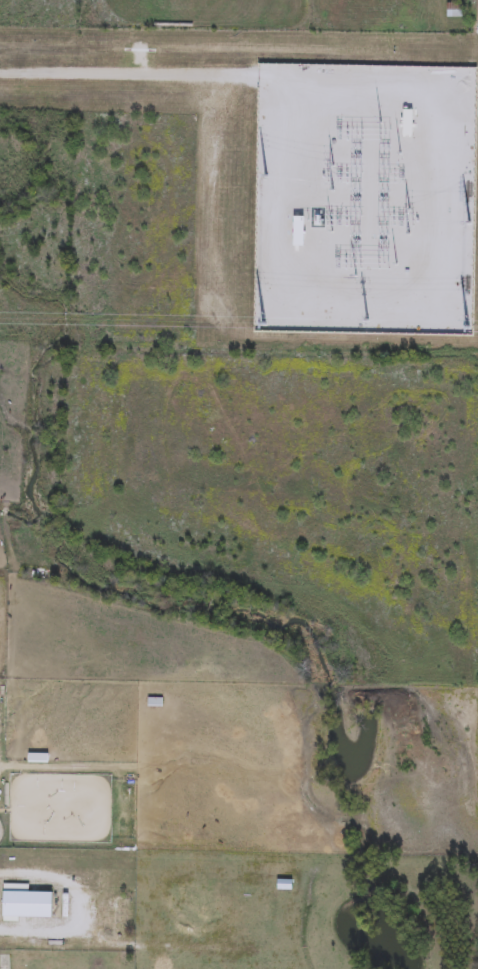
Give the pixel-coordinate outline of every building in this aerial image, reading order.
[(460,19),(445,19),(445,5),(460,5),(460,19)] [(51,894),(51,919),(2,919),(2,886),(27,887),(27,894),(51,894)]
